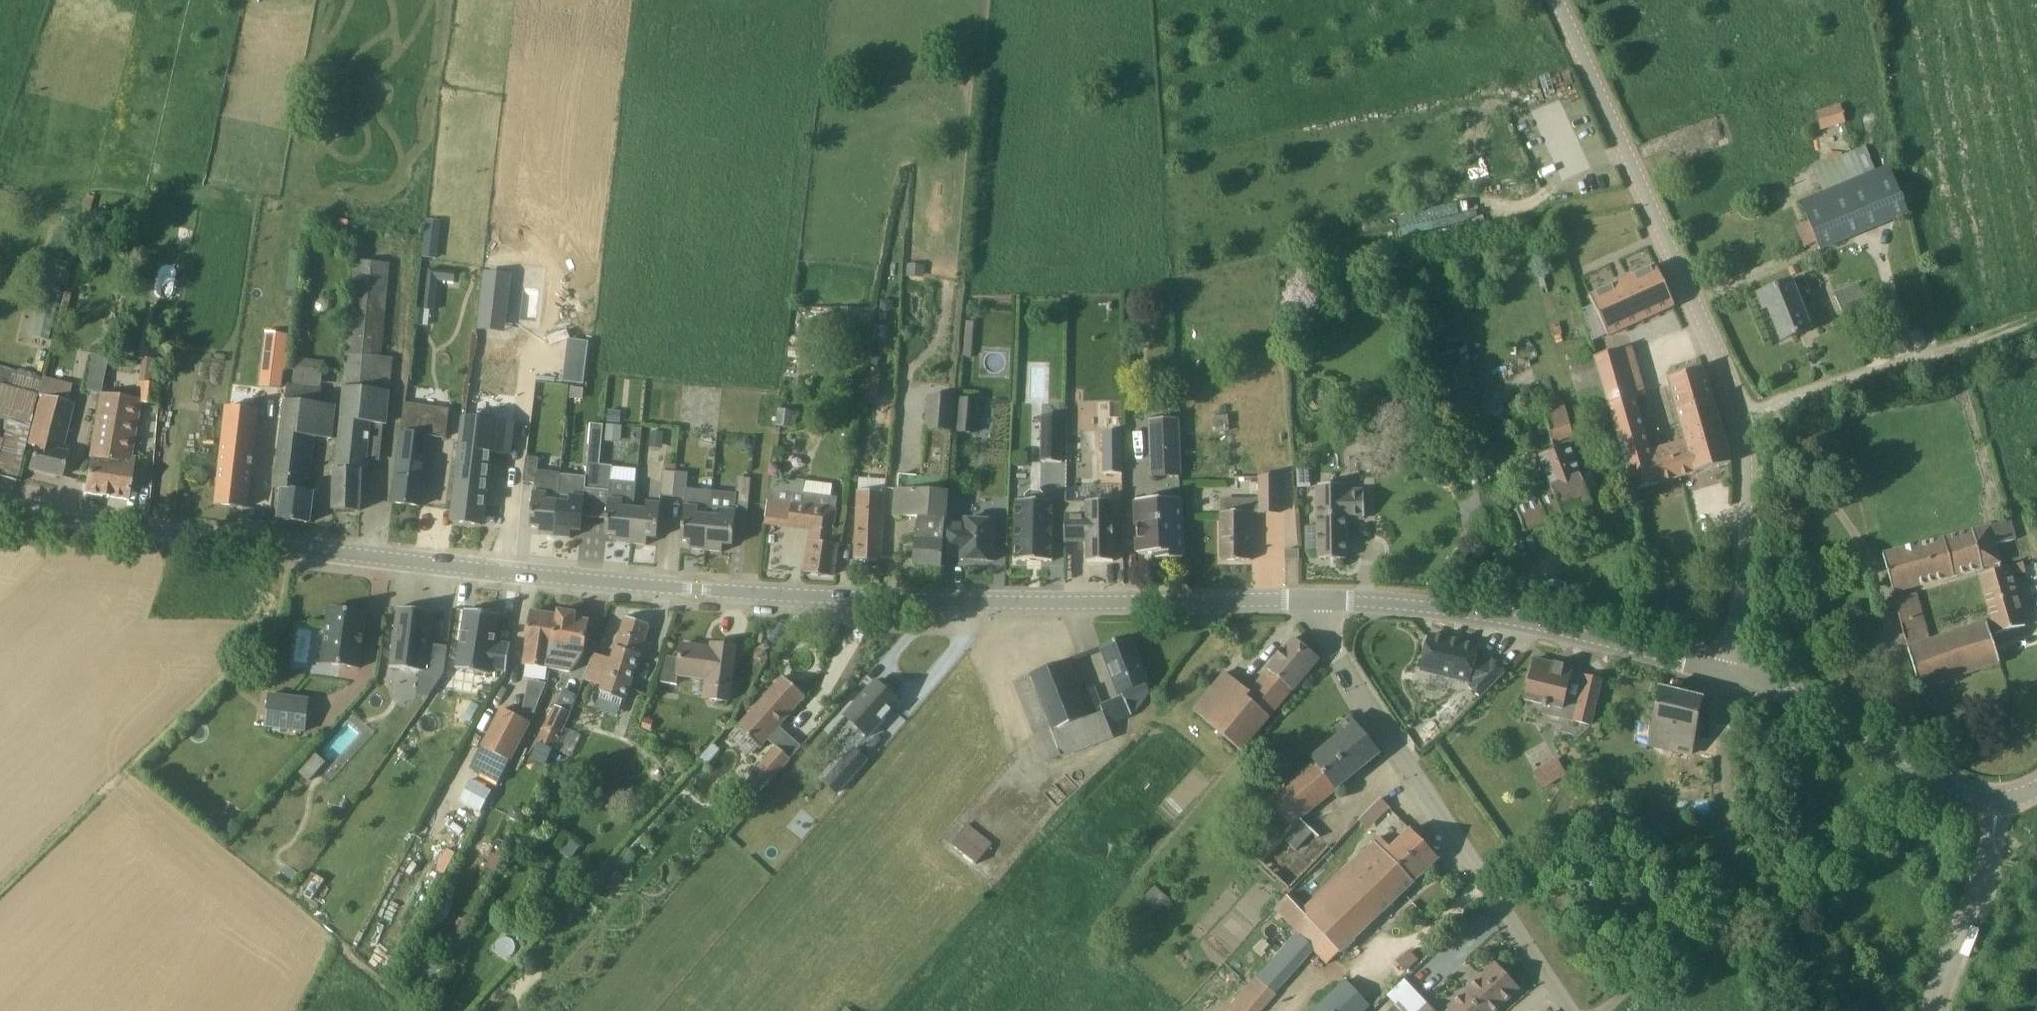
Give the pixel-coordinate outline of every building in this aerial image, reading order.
[(1841,105),(1816,112),(1821,131),(1847,123),(1841,105)] [(1821,251),(1881,226),(1910,214),(1890,166),(1801,202),(1821,251)] [(1442,202),(1396,213),(1404,248),(1450,237),(1442,202)] [(442,257),(444,220),(427,219),(425,256),(442,257)] [(361,511),(361,491),(362,471),(368,472),(373,423),(386,424),(392,358),(382,357),(390,264),(355,261),(336,472),(336,490),(335,510),(361,511)] [(455,282),(456,272),(429,270),(425,309),(430,310),(436,310),(439,281),(455,282)] [(1591,299),(1608,340),(1656,320),(1674,312),(1657,271),(1638,279),(1591,299)] [(1782,341),(1813,329),(1800,295),(1810,291),(1806,279),(1795,283),(1794,281),(1759,295),(1765,309),(1769,308),(1782,341)] [(1857,284),(1834,294),(1845,319),(1868,309),(1857,284)] [(870,323),(859,321),(858,326),(869,328),(874,328),(877,308),(842,307),(842,315),(859,315),(870,316),(870,323)] [(813,338),(829,333),(823,315),(807,320),(813,338)] [(1607,403),(1594,360),(1592,360),(1588,349),(1568,355),(1571,366),(1573,365),(1576,373),(1572,374),(1583,410),(1607,403)] [(1627,471),(1633,491),(1732,462),(1710,387),(1704,368),(1665,379),(1671,399),(1685,448),(1653,458),(1636,398),(1632,399),(1631,396),(1618,352),(1594,360),(1607,403),(1627,471)] [(311,523),(314,494),(305,493),(307,479),(311,479),(316,438),(332,440),(336,407),(320,405),(325,362),(291,358),(275,489),(283,490),(279,519),(311,523)] [(16,483),(26,444),(40,392),(44,377),(0,365),(0,420),(7,422),(3,439),(0,439),(0,478),(16,483)] [(1449,416),(1475,411),(1465,365),(1439,371),(1449,416)] [(86,374),(84,391),(99,393),(101,376),(86,374)] [(72,384),(44,377),(40,392),(26,444),(35,447),(30,469),(61,477),(66,456),(61,455),(74,404),(68,402),(72,384)] [(127,500),(134,458),(132,458),(141,402),(158,404),(161,385),(138,382),(135,400),(100,394),(85,494),(127,500)] [(570,399),(583,400),(584,388),(571,388),(570,399)] [(248,508),(250,488),(261,394),(230,391),(217,504),(248,508)] [(1071,402),(1081,402),(1081,392),(1071,392),(1071,402)] [(957,399),(928,396),(926,430),(954,432),(957,399)] [(956,433),(977,434),(980,399),(960,398),(956,433)] [(422,506),(424,487),(430,436),(446,438),(450,408),(405,403),(393,503),(422,506)] [(1497,469),(1576,445),(1563,403),(1518,417),(1521,426),(1487,436),(1497,469)] [(777,426),(792,427),(794,411),(779,409),(777,426)] [(620,423),(621,411),(608,410),(607,422),(620,423)] [(1063,417),(1062,417),(1043,416),(1042,463),(1062,463),(1063,417)] [(518,424),(481,420),(466,417),(453,522),(482,526),(485,499),(487,499),(492,451),(514,454),(518,424)] [(1180,421),(1149,422),(1151,478),(1181,478),(1180,421)] [(606,424),(605,437),(621,438),(622,426),(606,424)] [(652,432),(650,444),(663,445),(665,433),(652,432)] [(1103,432),(1103,474),(1122,474),(1122,432),(1103,432)] [(747,437),(737,442),(741,449),(748,452),(753,449),(747,437)] [(1526,535),(1566,519),(1593,505),(1572,447),(1535,459),(1537,465),(1541,464),(1553,501),(1521,512),(1526,534),(1526,535)] [(585,490),(598,490),(600,465),(601,453),(589,452),(588,464),(587,464),(586,477),(561,475),(561,476),(559,502),(555,537),(571,539),(572,531),(582,532),(583,512),(585,495),(585,490)] [(534,484),(532,507),(530,527),(541,528),(540,535),(555,537),(559,502),(561,476),(560,476),(561,473),(538,471),(539,459),(526,458),(524,483),(534,484)] [(600,465),(598,490),(610,491),(609,498),(608,514),(606,534),(616,535),(615,543),(631,544),(635,500),(637,484),(611,481),(612,466),(600,465)] [(674,498),(676,472),(663,472),(662,498),(674,498)] [(676,472),(674,498),(686,499),(687,473),(676,472)] [(948,520),(951,478),(922,477),(900,475),(899,489),(896,489),(894,516),(919,518),(915,565),(942,567),(943,548),(945,519),(948,520)] [(1311,475),(1298,476),(1298,487),(1311,487),(1311,475)] [(1259,477),(1259,499),(1259,513),(1280,513),(1280,501),(1280,477),(1259,477)] [(738,478),(735,503),(747,504),(750,479),(738,478)] [(812,532),(810,552),(807,572),(833,576),(838,544),(832,544),(837,497),(781,490),(783,479),(773,478),(771,489),(769,489),(764,526),(812,532)] [(1319,526),(1320,549),(1320,560),(1346,560),(1346,519),(1365,518),(1365,489),(1347,489),(1347,486),(1319,486),(1319,526)] [(1509,537),(1505,517),(1499,489),(1458,498),(1469,546),(1509,537)] [(883,561),(884,531),(885,492),(857,491),(855,560),(883,561)] [(1046,496),(1041,492),(1030,492),(1026,496),(1026,502),(1018,502),(1017,561),(1053,562),(1054,502),(1046,502),(1046,496)] [(658,539),(660,503),(635,500),(631,544),(647,546),(648,538),(658,539)] [(1183,559),(1182,539),(1181,500),(1137,502),(1139,555),(1156,554),(1157,560),(1183,559)] [(1114,562),(1114,542),(1113,502),(1065,503),(1065,542),(1088,542),(1088,562),(1114,562)] [(707,551),(711,509),(686,506),(682,541),(692,542),(691,550),(707,551)] [(733,546),(735,529),(737,511),(711,509),(707,551),(723,553),(723,545),(733,546)] [(1252,561),(1252,513),(1231,512),(1222,512),(1222,561),(1252,561)] [(994,562),(995,541),(997,541),(998,522),(965,521),(965,523),(950,522),(949,556),(975,557),(974,561),(994,562)] [(1883,555),(1893,592),(2001,564),(1997,546),(2016,541),(2011,521),(1883,555)] [(1285,550),(1286,561),(1300,560),(1300,550),(1285,550)] [(2026,626),(2020,607),(2012,576),(2025,572),(2023,564),(1980,575),(1996,634),(2026,626)] [(1989,623),(1931,642),(1917,593),(1895,599),(1920,690),(2000,663),(1989,623)] [(330,609),(322,664),(360,669),(367,614),(330,609)] [(435,614),(399,609),(391,668),(428,673),(435,614)] [(507,672),(511,645),(495,642),(499,616),(465,610),(456,669),(490,675),(492,670),(507,672)] [(559,611),(558,616),(559,617),(551,671),(571,674),(582,654),(586,641),(589,621),(576,619),(577,614),(559,611)] [(559,617),(558,616),(533,612),(524,666),(551,671),(559,617)] [(619,716),(643,644),(649,625),(626,617),(611,662),(592,656),(584,681),(603,687),(596,709),(619,716)] [(758,643),(765,644),(767,636),(759,635),(758,643)] [(1505,674),(1494,663),(1492,661),(1490,664),(1475,660),(1478,648),(1430,636),(1421,673),(1471,685),(1472,690),(1481,698),(1491,688),(1505,674)] [(1152,694),(1138,656),(1130,637),(1102,649),(1120,696),(1101,704),(1095,688),(1081,693),(1070,663),(1015,683),(1044,764),(1114,739),(1109,725),(1132,716),(1152,694)] [(1243,752),(1306,675),(1319,660),(1293,639),(1267,670),(1270,672),(1248,698),(1238,689),(1241,685),(1226,673),(1193,712),(1243,752)] [(729,705),(734,666),(736,647),(735,646),(735,648),(714,645),(713,652),(704,651),(704,648),(682,645),(680,660),(668,657),(662,682),(677,684),(678,677),(705,680),(703,701),(729,705)] [(1591,728),(1597,700),(1602,681),(1586,677),(1579,703),(1565,700),(1572,673),(1563,671),(1565,665),(1554,663),(1554,664),(1535,659),(1525,703),(1543,707),(1541,716),(1591,728)] [(761,748),(793,712),(806,697),(783,677),(736,726),(761,748)] [(902,700),(878,680),(848,716),(872,735),(902,700)] [(572,708),(578,692),(565,688),(559,704),(572,708)] [(1647,746),(1691,755),(1703,699),(1661,689),(1656,708),(1647,746)] [(311,700),(270,694),(265,728),(306,734),(311,700)] [(539,703),(524,700),(522,712),(534,714),(539,703)] [(554,750),(565,728),(572,714),(555,706),(532,757),(548,765),(554,750)] [(511,763),(531,727),(501,711),(481,746),(511,763)] [(1313,832),(1301,818),(1381,753),(1368,738),(1366,741),(1359,733),(1360,732),(1351,721),(1353,719),(1352,718),(1338,729),(1345,737),(1268,800),(1279,814),(1247,848),(1261,862),(1282,838),(1295,850),(1313,832)] [(791,760),(777,747),(755,771),(769,784),(791,760)] [(837,770),(848,780),(867,760),(855,749),(837,770)] [(1536,773),(1544,787),(1564,775),(1556,761),(1536,773)] [(310,782),(320,771),(309,762),(299,773),(310,782)] [(235,819),(222,809),(214,820),(227,830),(235,819)] [(991,844),(968,826),(952,845),(989,875),(995,868),(987,862),(994,852),(989,848),(991,844)] [(1275,909),(1296,931),(1314,950),(1328,965),(1439,860),(1411,830),(1391,849),(1380,837),(1366,851),(1301,910),(1288,897),(1275,909)] [(571,859),(581,846),(570,838),(560,852),(571,859)] [(1171,902),(1154,887),(1140,903),(1157,918),(1171,902)] [(1415,965),(1406,955),(1398,962),(1407,972),(1415,965)] [(1504,1003),(1518,990),(1495,965),(1448,1009),(1450,1010),(1495,1010),(1504,1003)] [(1275,994),(1256,977),(1238,997),(1226,1010),(1262,1010),(1276,995),(1275,994)] [(1398,1010),(1414,1010),(1423,1003),(1402,980),(1384,996),(1398,1010)] [(1371,1008),(1346,982),(1315,1010),(1367,1010),(1371,1008)]
